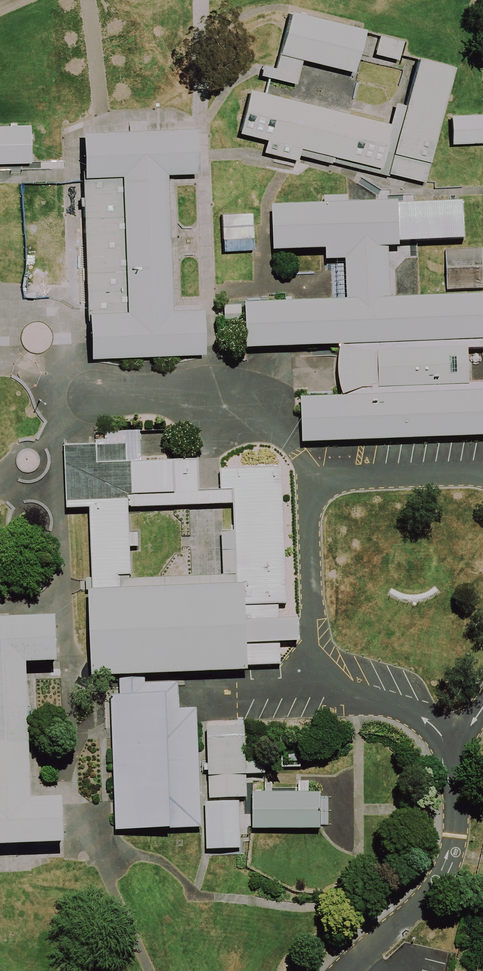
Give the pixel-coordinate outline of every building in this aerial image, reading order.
[(370,36),(293,16),(283,56),(360,76),(370,36)] [(413,39),(389,33),(383,54),(407,60),(413,39)] [(425,180),(454,63),(419,54),(406,103),(389,171),(425,180)] [(391,121),(251,87),(240,131),(267,138),(264,150),(298,158),(300,153),(388,175),(389,171),(406,103),(396,101),(391,121)] [(458,118),(458,149),(482,148),(482,118),(458,118)] [(0,129),(0,165),(34,164),(33,128),(0,129)] [(86,138),(91,359),(208,357),(207,306),(173,307),(170,182),(204,181),(203,135),(86,138)] [(257,161),(214,162),(217,274),(260,273),(257,161)] [(276,208),(277,254),(468,250),(467,204),(276,208)] [(451,257),(452,289),(482,288),(482,256),(451,257)] [(250,352),(482,347),(482,291),(249,296),(250,352)] [(478,350),(384,352),(385,389),(479,387),(478,350)] [(310,446),(482,442),(482,390),(308,394),(310,446)] [(143,447),(67,448),(69,519),(93,518),(96,679),(253,675),(253,669),(283,668),(283,644),(303,644),(302,620),(282,620),(282,607),(289,607),(285,471),(221,473),(222,492),(203,492),(202,461),(143,463),(143,447)] [(71,847),(70,797),(35,798),(33,673),(67,672),(66,626),(0,627),(0,849),(71,847)] [(180,685),(115,686),(118,833),(204,831),(202,711),(181,711),(180,685)] [(251,726),(212,727),(214,798),(252,797),(251,726)] [(332,787),(261,789),(262,833),(333,831),(332,787)] [(247,802),(214,802),(215,851),(248,850),(247,802)]
